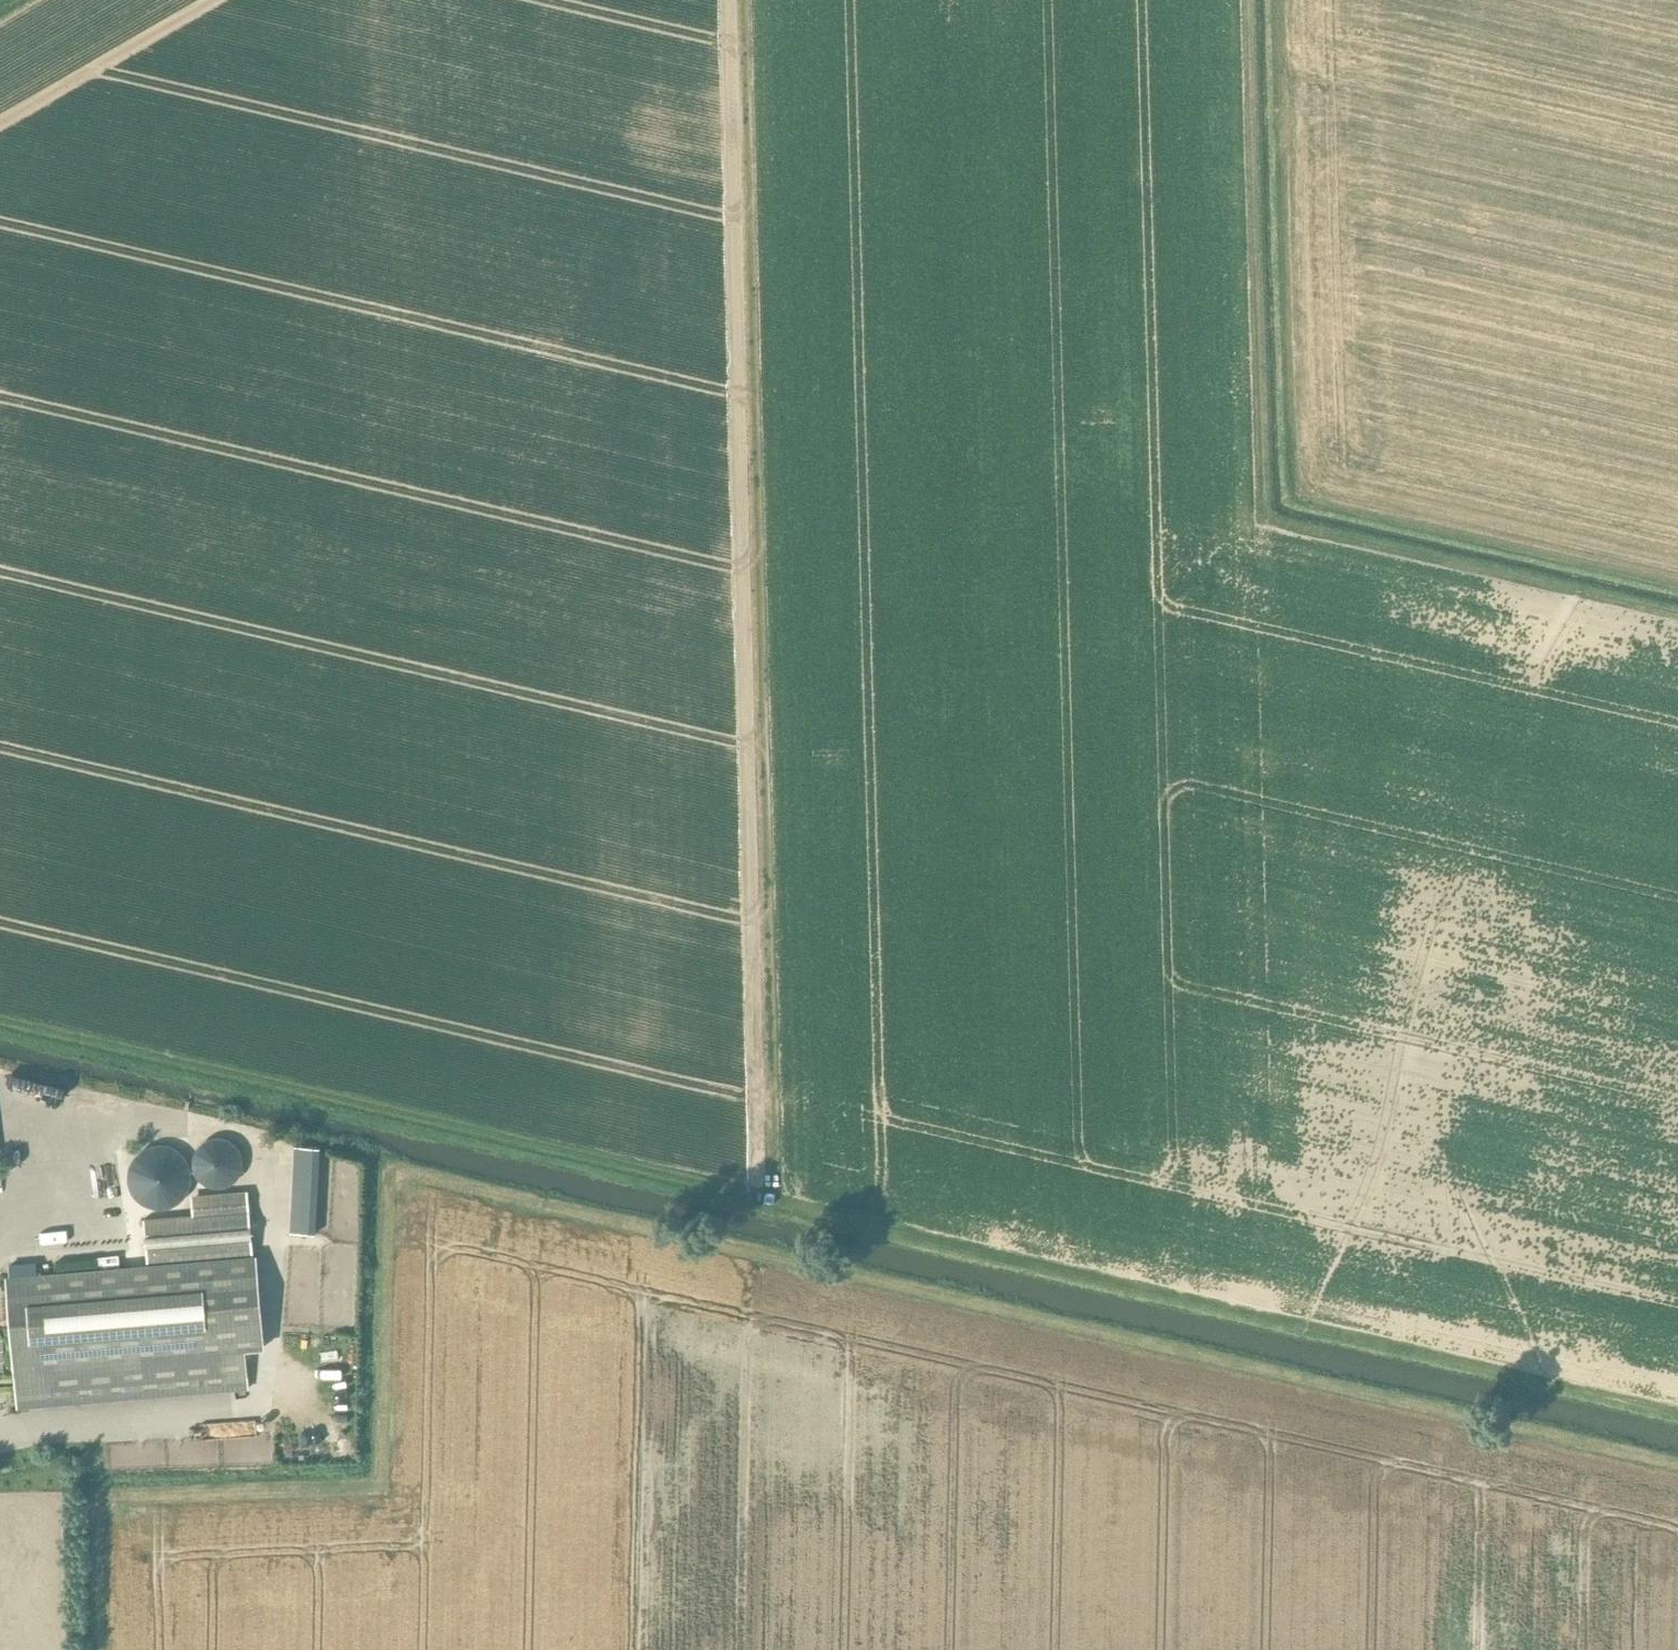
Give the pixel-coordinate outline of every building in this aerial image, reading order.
[(228,1187),(235,1182),(240,1175),(242,1167),(242,1158),(238,1150),(232,1144),(224,1140),(215,1139),(208,1141),(201,1145),(196,1151),(192,1158),(192,1166),(194,1174),(198,1181),(204,1186),(212,1189),(220,1189),(228,1187)] [(172,1208),(181,1202),(187,1194),(191,1184),(191,1173),(187,1163),(181,1155),(172,1149),(161,1147),(151,1148),(141,1152),(134,1159),(129,1169),(127,1179),(129,1189),(134,1199),(142,1206),(151,1210),(162,1211),(172,1208)] [(320,1150),(294,1148),(289,1233),(315,1235),(320,1150)] [(18,1408),(247,1388),(244,1350),(261,1348),(248,1195),(191,1200),(192,1215),(143,1219),(147,1264),(6,1276),(18,1408)]
